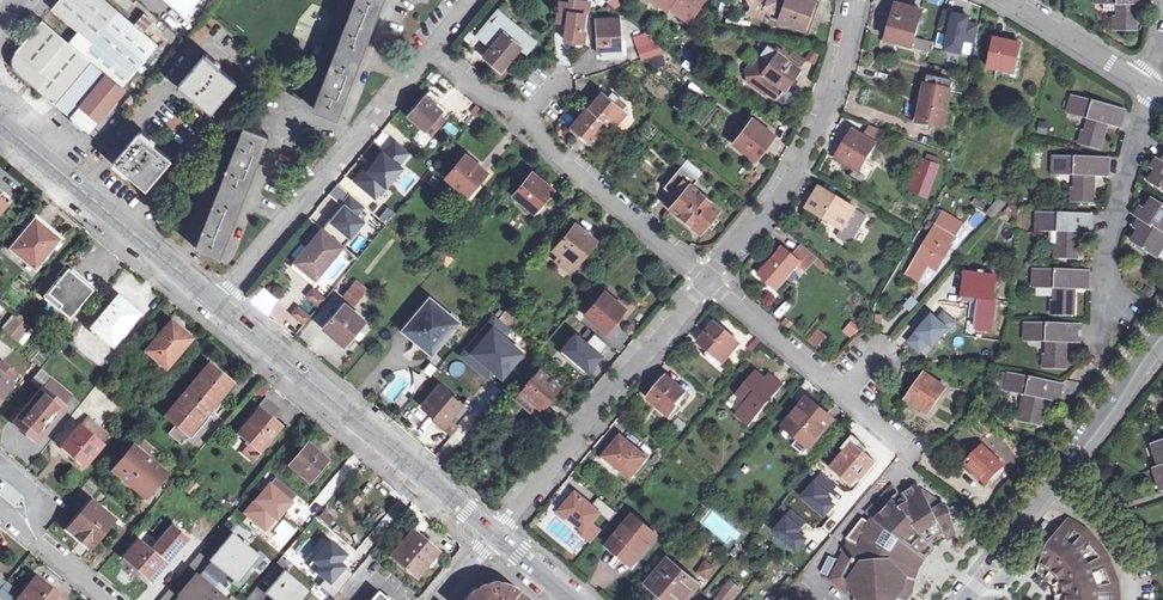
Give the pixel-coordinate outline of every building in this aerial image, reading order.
[(82,53),(93,61),(124,87),(159,44),(106,0),(62,0),(58,4),(54,10),(92,41),(82,53)] [(315,106),(337,115),(383,0),(356,0),(315,106)] [(650,0),(660,7),(662,4),(670,10),(681,17),(683,14),(691,20),(704,0),(650,0)] [(752,8),(765,12),(763,16),(770,18),(769,22),(778,25),(779,21),(786,3),(781,1),(781,0),(749,0),(752,8)] [(786,3),(779,21),(805,30),(813,9),(819,12),(823,3),(816,1),(816,0),(787,0),(786,3)] [(1096,3),(1105,3),(1117,3),(1117,11),(1118,16),(1114,16),(1115,29),(1137,29),(1137,2),(1151,2),(1151,0),(1096,0),(1096,3)] [(569,22),(567,41),(585,43),(586,33),(584,33),(586,15),(589,12),(590,4),(572,1),(571,5),(559,3),(557,21),(569,22)] [(613,11),(616,8),(609,2),(606,6),(613,11)] [(1117,3),(1105,3),(1105,11),(1117,11),(1117,3)] [(898,6),(887,43),(932,55),(934,44),(917,39),(923,12),(898,6)] [(750,14),(763,18),(763,16),(765,12),(752,8),(750,14)] [(813,9),(805,30),(812,32),(819,12),(813,9)] [(484,56),(502,70),(522,46),(527,51),(536,40),(498,10),(490,20),(498,27),(486,41),(492,46),(484,56)] [(956,16),(944,12),(940,29),(951,33),(947,52),(962,56),(966,43),(978,45),(981,28),(969,25),(971,20),(956,17),(956,16)] [(145,30),(153,22),(145,13),(136,22),(145,30)] [(598,19),(599,53),(605,53),(606,59),(623,58),(621,18),(598,19)] [(490,20),(478,34),(486,41),(498,27),(490,20)] [(23,75),(57,105),(93,61),(82,53),(43,21),(18,52),(17,54),(16,55),(16,57),(15,58),(15,59),(15,60),(15,61),(15,63),(15,64),(15,65),(16,66),(16,67),(16,68),(17,69),(18,70),(18,71),(19,72),(20,73),(21,74),(23,75)] [(810,37),(812,32),(805,30),(779,21),(778,25),(810,37)] [(643,59),(651,57),(660,54),(668,52),(647,34),(636,37),(643,59)] [(995,41),(990,69),(1015,74),(1021,46),(995,41)] [(768,94),(778,101),(785,91),(786,90),(763,73),(779,52),(770,46),(764,47),(759,54),(763,57),(756,67),(751,64),(747,71),(749,83),(767,95),(768,94)] [(812,49),(806,58),(814,64),(820,55),(812,49)] [(788,59),(779,52),(763,73),(786,90),(802,68),(788,59)] [(793,52),(788,59),(802,68),(806,61),(793,52)] [(204,54),(179,84),(211,111),(237,81),(204,54)] [(660,54),(651,57),(653,66),(661,64),(660,54)] [(759,54),(751,64),(756,67),(763,57),(759,54)] [(125,88),(124,87),(93,61),(57,105),(82,126),(78,130),(85,137),(125,88)] [(945,127),(952,92),(954,82),(929,77),(919,122),(945,127)] [(691,86),(682,98),(690,105),(700,93),(691,86)] [(796,99),(785,91),(778,101),(784,105),(792,106),(796,99)] [(573,126),(593,143),(610,122),(613,125),(615,123),(625,111),(623,108),(610,98),(604,93),(592,107),(590,105),(573,126)] [(614,94),(610,98),(623,108),(627,104),(614,94)] [(410,115),(434,134),(449,116),(426,96),(410,115)] [(1073,98),(1069,114),(1090,120),(1087,133),(1083,132),(1080,145),(1101,150),(1108,124),(1122,128),(1126,112),(1073,98)] [(625,111),(615,123),(621,128),(625,128),(632,120),(631,116),(625,111)] [(755,118),(736,143),(756,160),(776,135),(755,118)] [(245,124),(199,247),(221,256),(268,133),(245,124)] [(854,131),(838,158),(860,172),(877,145),(865,137),(854,131)] [(865,137),(877,145),(881,138),(872,133),(865,137)] [(178,161),(146,134),(121,163),(152,190),(178,161)] [(356,180),(377,197),(385,186),(387,187),(403,168),(399,164),(410,152),(397,140),(386,153),(385,152),(378,160),(369,170),(367,168),(356,180)] [(1158,160),(1154,157),(1148,165),(1157,171),(1150,182),(1162,191),(1162,153),(1158,160)] [(466,155),(447,177),(469,195),(488,172),(466,155)] [(369,170),(378,160),(375,158),(367,168),(369,170)] [(1054,158),(1054,175),(1076,175),(1075,189),(1072,189),(1072,202),(1095,203),(1095,176),(1109,176),(1109,159),(1054,158)] [(688,161),(683,166),(698,179),(703,173),(688,161)] [(927,162),(924,169),(917,186),(930,191),(939,167),(927,162)] [(698,179),(683,166),(666,187),(670,191),(673,187),(682,194),(672,206),(703,232),(722,209),(694,185),(698,179)] [(917,186),(924,169),(918,167),(911,183),(917,186)] [(535,173),(515,195),(535,211),(554,189),(535,173)] [(846,179),(843,185),(848,188),(852,182),(846,179)] [(820,189),(808,210),(809,211),(806,217),(821,226),(825,220),(843,230),(839,239),(847,244),(852,241),(866,216),(856,210),(820,189)] [(365,205),(351,194),(343,204),(345,205),(333,220),(331,219),(323,229),(344,246),(351,237),(365,220),(357,214),(365,205)] [(976,199),(973,204),(981,209),(985,204),(976,199)] [(1154,199),(1147,211),(1138,205),(1133,214),(1136,217),(1131,226),(1139,231),(1132,243),(1154,257),(1161,246),(1162,247),(1162,205),(1154,199)] [(1000,200),(988,214),(994,219),(1006,205),(1000,200)] [(343,204),(331,219),(333,220),(345,205),(343,204)] [(389,206),(379,217),(388,224),(397,213),(389,206)] [(1014,218),(1017,207),(1011,206),(1002,215),(1014,218)] [(159,218),(169,227),(177,217),(166,209),(159,218)] [(943,213),(936,226),(937,227),(909,274),(920,281),(929,267),(938,271),(952,246),(952,244),(955,238),(957,239),(964,227),(943,213)] [(1038,232),(1051,232),(1060,232),(1059,246),(1057,245),(1056,258),(1078,259),(1079,233),(1092,233),(1093,216),(1039,215),(1038,232)] [(34,221),(10,250),(34,271),(59,242),(34,221)] [(577,223),(558,246),(578,263),(597,240),(577,223)] [(297,263),(317,279),(344,246),(323,229),(313,240),(315,242),(297,263)] [(1060,232),(1051,232),(1050,245),(1057,245),(1059,246),(1060,232)] [(366,250),(351,237),(344,246),(359,258),(366,250)] [(1154,257),(1156,258),(1162,247),(1161,246),(1154,257)] [(774,254),(776,258),(784,249),(781,247),(774,254)] [(804,247),(794,258),(801,264),(809,271),(819,260),(804,247)] [(441,263),(448,254),(439,248),(430,259),(438,266),(441,263)] [(777,291),(801,264),(794,258),(784,249),(776,258),(760,276),(777,291)] [(453,259),(448,254),(441,263),(446,267),(453,259)] [(68,270),(45,298),(69,319),(94,291),(68,270)] [(1035,271),(1034,288),(1056,288),(1056,302),(1053,302),(1053,315),(1075,316),(1076,289),(1089,289),(1090,273),(1035,271)] [(966,274),(963,296),(980,299),(976,329),(993,331),(998,301),(994,300),(997,277),(966,274)] [(356,304),(363,295),(358,291),(363,286),(356,280),(345,294),(356,304)] [(358,291),(363,295),(368,289),(363,286),(358,291)] [(312,288),(307,295),(320,305),(325,299),(312,288)] [(606,291),(587,314),(603,328),(609,332),(618,322),(612,317),(622,305),(606,291)] [(446,301),(453,307),(460,300),(452,294),(446,301)] [(118,297),(92,328),(113,345),(140,314),(118,297)] [(408,329),(433,351),(458,322),(432,300),(408,329)] [(325,327),(345,344),(366,319),(346,303),(325,327)] [(500,318),(512,328),(524,315),(511,304),(500,318)] [(297,306),(292,312),(304,323),(310,316),(297,306)] [(945,312),(938,319),(949,329),(955,321),(945,312)] [(932,314),(916,332),(928,343),(933,347),(949,329),(938,319),(932,314)] [(500,318),(496,315),(468,347),(495,371),(503,378),(524,353),(505,336),(512,328),(500,318)] [(15,316),(4,329),(17,341),(29,327),(15,316)] [(854,321),(843,329),(850,339),(861,331),(854,321)] [(192,339),(171,322),(146,351),(167,368),(192,339)] [(699,343),(710,353),(708,355),(722,367),(741,344),(716,323),(699,343)] [(1027,324),(1026,341),(1048,342),(1048,356),(1045,356),(1045,368),(1067,369),(1068,342),(1081,342),(1081,326),(1027,324)] [(808,341),(819,349),(829,337),(817,328),(808,341)] [(928,343),(916,332),(908,341),(920,352),(928,343)] [(577,334),(561,353),(585,373),(609,344),(595,333),(587,343),(577,334)] [(749,347),(754,351),(762,343),(757,338),(749,347)] [(495,371),(468,347),(463,354),(489,378),(495,371)] [(708,355),(706,358),(719,369),(722,367),(708,355)] [(0,363),(0,372),(13,383),(20,375),(3,360),(0,363)] [(423,371),(431,377),(438,366),(429,361),(423,371)] [(209,365),(188,389),(165,416),(176,424),(187,434),(190,435),(211,410),(233,384),(209,365)] [(541,368),(521,391),(541,406),(560,384),(541,368)] [(31,382),(41,390),(62,407),(71,396),(40,370),(31,382)] [(740,411),(754,422),(770,403),(775,403),(773,399),(785,385),(776,377),(771,381),(767,378),(757,370),(736,394),(738,396),(746,403),(740,411)] [(13,383),(0,372),(0,398),(13,383)] [(926,374),(908,401),(929,415),(947,390),(926,374)] [(1010,375),(1006,390),(1028,395),(1026,409),(1023,409),(1020,421),(1042,425),(1047,399),(1060,402),(1064,386),(1010,375)] [(649,399),(671,417),(678,409),(676,407),(688,393),(668,377),(649,399)] [(441,385),(425,405),(437,415),(434,418),(445,426),(464,404),(441,385)] [(535,414),(541,406),(521,391),(518,389),(510,398),(513,401),(515,398),(535,414)] [(41,390),(23,412),(15,420),(14,422),(37,439),(63,408),(62,407),(41,390)] [(746,403),(738,396),(731,403),(740,411),(746,403)] [(258,411),(270,421),(279,410),(266,399),(257,410),(258,411)] [(808,399),(786,426),(813,447),(834,422),(808,399)] [(464,404),(445,426),(451,432),(473,406),(466,401),(464,404)] [(380,407),(377,412),(385,419),(389,414),(380,407)] [(15,420),(23,412),(20,409),(12,417),(15,420)] [(258,411),(240,433),(252,443),(261,450),(279,429),(270,421),(258,411)] [(750,427),(754,422),(740,411),(735,416),(750,427)] [(87,417),(78,427),(101,445),(110,436),(87,417)] [(187,434),(176,424),(168,434),(180,443),(187,434)] [(813,447),(786,426),(781,431),(808,453),(813,447)] [(101,445),(78,427),(62,446),(60,450),(70,459),(74,456),(85,464),(101,445)] [(819,459),(831,469),(848,450),(845,449),(854,438),(844,429),(819,459)] [(604,457),(630,480),(648,458),(621,436),(604,457)] [(848,450),(831,469),(854,487),(859,480),(862,483),(878,464),(859,447),(862,444),(854,438),(845,449),(848,450)] [(1155,445),(1159,458),(1157,458),(1160,468),(1156,469),(1159,479),(1161,479),(1162,485),(1162,442),(1155,445)] [(261,450),(252,443),(245,451),(254,458),(261,450)] [(308,444),(289,466),(309,482),(329,461),(308,444)] [(134,446),(114,470),(146,496),(165,473),(134,446)] [(984,447),(966,465),(988,485),(1004,467),(984,447)] [(652,461),(656,464),(661,457),(658,454),(652,461)] [(837,486),(822,473),(801,499),(827,519),(838,506),(830,500),(833,496),(831,494),(837,486)] [(660,482),(668,489),(675,480),(667,474),(660,482)] [(290,502),(268,483),(242,512),(264,532),(290,502)] [(832,581),(851,596),(853,594),(860,599),(896,599),(905,591),(906,578),(912,564),(927,546),(943,535),(955,529),(948,509),(916,487),(903,497),(893,487),(868,513),(873,518),(864,533),(866,534),(860,548),(850,544),(832,581)] [(736,491),(729,499),(743,513),(750,505),(736,491)] [(578,525),(587,532),(585,535),(594,542),(603,531),(599,527),(594,524),(602,515),(597,510),(577,494),(562,511),(563,512),(578,525)] [(92,502),(69,529),(91,547),(114,519),(92,502)] [(808,523),(793,511),(774,533),(800,553),(810,540),(803,534),(806,530),(803,528),(808,523)] [(576,527),(578,525),(563,512),(560,515),(576,527)] [(609,546),(633,566),(658,537),(634,517),(609,546)] [(1039,528),(1044,532),(1052,522),(1050,520),(1047,518),(1039,528)] [(1041,565),(1053,571),(1062,582),(1068,597),(1067,599),(1122,599),(1120,581),(1109,553),(1088,529),(1070,518),(1049,544),(1041,565)] [(139,541),(125,558),(151,580),(187,539),(172,527),(151,551),(139,541)] [(233,532),(210,560),(238,583),(261,555),(233,532)] [(438,553),(413,532),(392,556),(417,577),(438,553)] [(345,567),(337,560),(342,555),(321,538),(305,557),(326,574),(334,580),(345,567)] [(730,556),(735,560),(742,551),(737,547),(730,556)] [(821,574),(829,577),(838,560),(830,556),(821,574)] [(668,599),(687,599),(698,587),(671,563),(652,586),(668,599)] [(706,564),(699,573),(706,579),(713,570),(706,564)] [(1068,597),(1062,582),(1053,571),(1041,565),(1038,572),(1054,586),(1057,599),(1067,599),(1068,597)] [(394,571),(403,578),(407,574),(398,567),(394,571)] [(266,591),(276,599),(302,599),(308,592),(284,570),(266,591)] [(219,595),(212,589),(218,582),(204,571),(198,577),(196,576),(180,595),(186,599),(224,599),(219,595)] [(780,590),(785,594),(795,582),(790,577),(780,590)] [(21,599),(62,599),(35,578),(19,599),(21,599)] [(212,589),(219,595),(225,588),(218,582),(212,589)] [(520,594),(518,596),(514,593),(510,590),(502,586),(499,586),(497,585),(495,585),(492,585),(490,585),(489,584),(484,585),(481,582),(466,599),(528,599),(520,594)] [(6,599),(9,599),(16,592),(5,583),(0,589),(0,595),(6,599)] [(719,598),(722,599),(731,599),(740,590),(731,583),(719,598)] [(379,592),(372,599),(388,599),(379,592)]
